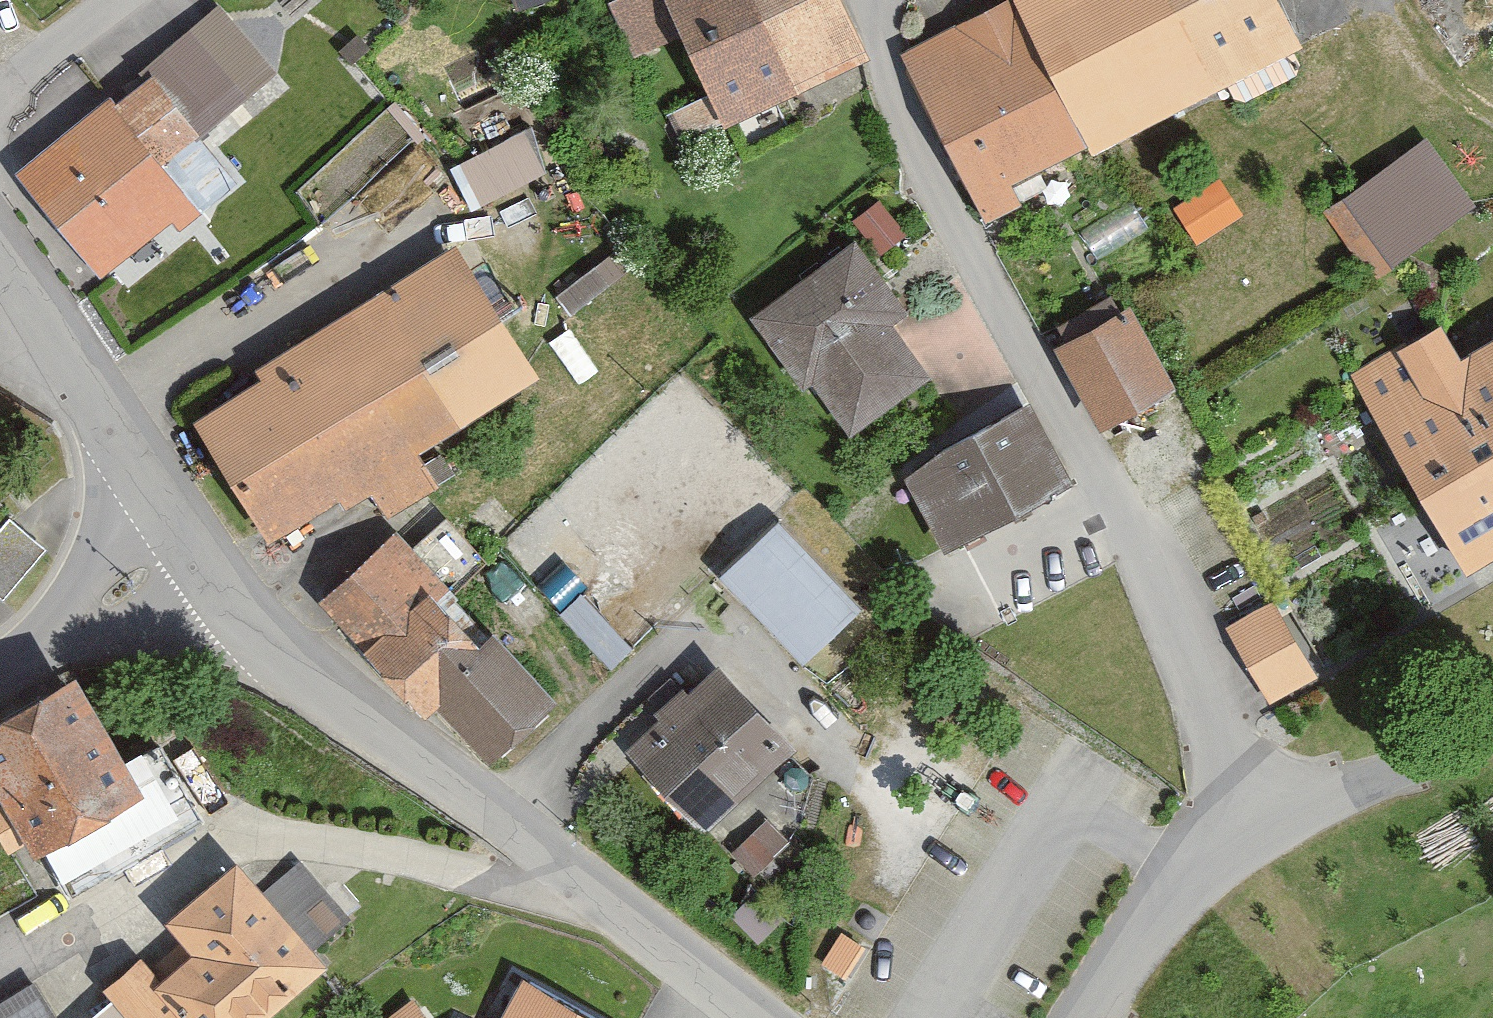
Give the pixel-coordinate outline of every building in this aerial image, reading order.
[(842,0),(608,0),(634,56),(683,33),(711,92),(669,111),(682,140),(867,54),(842,0)] [(896,47),(966,206),(1304,41),(1282,0),(987,0),(896,47)] [(273,73),(219,6),(14,171),(102,279),(229,177),(196,135),(273,73)] [(473,198),(549,159),(528,117),(451,156),(473,198)] [(1426,133),(1338,195),(1383,260),(1471,198),(1426,133)] [(1193,232),(1246,209),(1227,167),(1174,191),(1193,232)] [(850,231),(748,307),(841,430),(923,369),(883,316),(903,301),(850,231)] [(455,234),(176,405),(260,542),(363,480),(381,508),(427,480),(410,452),(540,373),(455,234)] [(1125,300),(1054,336),(1098,421),(1169,384),(1125,300)] [(1348,368),(1463,570),(1492,553),(1492,334),(1462,352),(1441,316),(1348,368)] [(1019,401),(895,462),(933,538),(1057,478),(1019,401)] [(390,519),(311,593),(420,708),(432,696),(492,758),(558,695),(390,519)] [(863,607),(783,519),(723,573),(803,661),(863,607)] [(1272,593),(1222,619),(1263,697),(1312,672),(1272,593)] [(713,662),(626,744),(707,829),(793,748),(713,662)] [(0,709),(0,796),(28,847),(140,786),(76,668),(0,709)] [(764,861),(787,826),(761,808),(737,843),(764,861)] [(157,915),(185,948),(153,976),(135,955),(103,982),(134,1017),(169,1017),(174,1014),(178,1017),(263,1017),(330,962),(234,850),(157,915)] [(0,989),(0,1017),(57,1017),(59,1017),(32,970),(0,989)] [(518,971),(494,1017),(609,1017),(518,971)] [(406,994),(377,1017),(425,1017),(406,994)]
